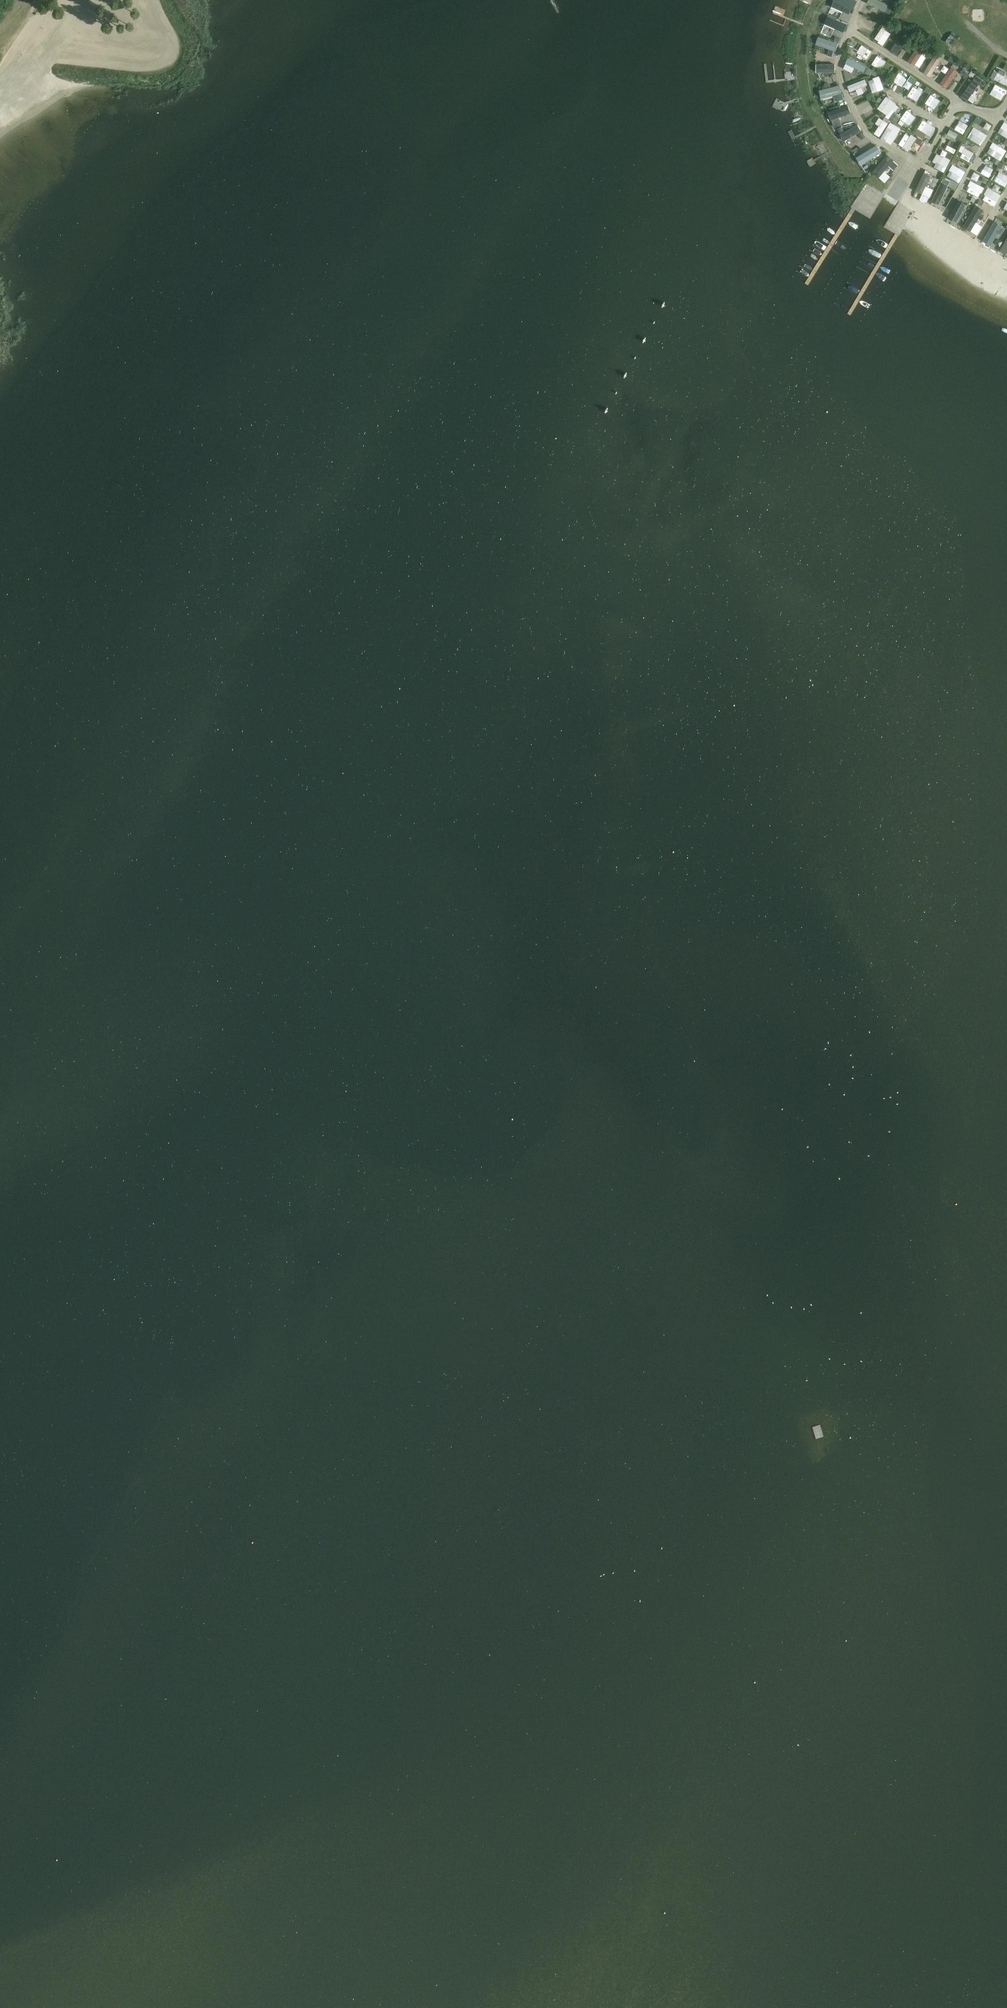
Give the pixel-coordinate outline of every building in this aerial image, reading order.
[(831,6),(849,14),(852,8),(854,9),(855,7),(858,0),(857,0),(834,0),(831,6)] [(892,6),(889,5),(878,0),(868,0),(867,3),(885,12),(886,11),(889,13),(892,6)] [(988,5),(978,4),(978,15),(988,15),(988,5)] [(847,24),(828,15),(824,23),(843,32),(847,24)] [(897,54),(908,37),(902,33),(891,50),(897,54)] [(818,36),(815,44),(829,49),(827,55),(832,56),(834,50),(835,51),(838,43),(818,36)] [(964,52),(970,45),(963,39),(957,46),(964,52)] [(870,55),(876,48),(866,41),(861,48),(870,55)] [(931,42),(927,47),(932,51),(936,45),(931,42)] [(914,65),(925,48),(921,45),(919,43),(917,46),(908,61),(914,65)] [(875,59),(881,65),(888,57),(882,51),(875,59)] [(924,72),(930,76),(938,64),(940,61),(942,58),(935,54),(924,72)] [(848,57),(846,62),(867,73),(870,68),(848,57)] [(835,63),(817,64),(817,72),(826,72),(826,73),(828,74),(830,74),(831,73),(831,72),(835,71),(835,63)] [(940,83),(946,87),(958,71),(951,67),(940,83)] [(1006,85),(1006,77),(1004,75),(1005,72),(1000,69),(998,72),(994,70),(992,74),(990,77),(994,78),(1006,85)] [(911,75),(908,80),(913,84),(916,79),(911,75)] [(967,100),(979,83),(984,86),(986,82),(976,75),(974,78),(961,96),(967,100)] [(865,79),(847,85),(850,91),(867,84),(865,79)] [(819,90),(821,99),(842,93),(839,84),(831,86),(825,88),(819,90)] [(935,89),(932,97),(942,102),(946,94),(935,89)] [(991,100),(1003,106),(1006,99),(1006,96),(996,90),(991,100)] [(895,113),(904,102),(890,92),(882,103),(895,113)] [(867,106),(875,103),(873,98),(865,101),(867,106)] [(851,113),(848,104),(828,112),(831,120),(851,113)] [(910,115),(913,117),(916,110),(908,107),(902,121),(907,123),(910,115)] [(892,113),(889,118),(896,123),(899,118),(892,113)] [(922,124),(932,130),(938,121),(927,115),(922,124)] [(990,118),(987,124),(993,127),(996,121),(990,118)] [(883,120),(874,133),(879,136),(888,123),(883,120)] [(985,141),(991,130),(978,123),(972,134),(985,141)] [(861,130),(857,124),(840,134),(844,141),(861,130)] [(961,134),(962,129),(953,126),(951,132),(961,134)] [(971,143),(980,146),(982,141),(974,137),(971,143)] [(970,144),(965,153),(974,159),(980,150),(970,144)] [(877,145),(856,157),(861,165),(881,152),(877,145)] [(827,152),(835,158),(839,152),(831,147),(827,152)] [(872,172),(879,178),(891,163),(896,167),(899,164),(894,160),(887,154),(872,172)] [(958,163),(953,173),(962,178),(967,168),(958,163)] [(917,186),(915,190),(916,190),(922,193),(927,183),(930,184),(932,179),(929,178),(932,172),(926,169),(924,172),(917,186)] [(932,200),(939,204),(948,185),(950,181),(943,178),(941,181),(932,200)] [(985,196),(997,203),(1005,191),(992,184),(985,196)] [(965,203),(960,200),(950,215),(955,218),(965,203)] [(985,214),(982,212),(984,209),(976,205),(963,226),(970,231),(971,230),(976,222),(978,218),(981,219),(985,214)] [(978,235),(986,223),(979,219),(971,231),(978,235)] [(1000,226),(994,223),(984,241),(989,244),(996,233),(998,235),(1001,230),(998,229),(1000,226)]
